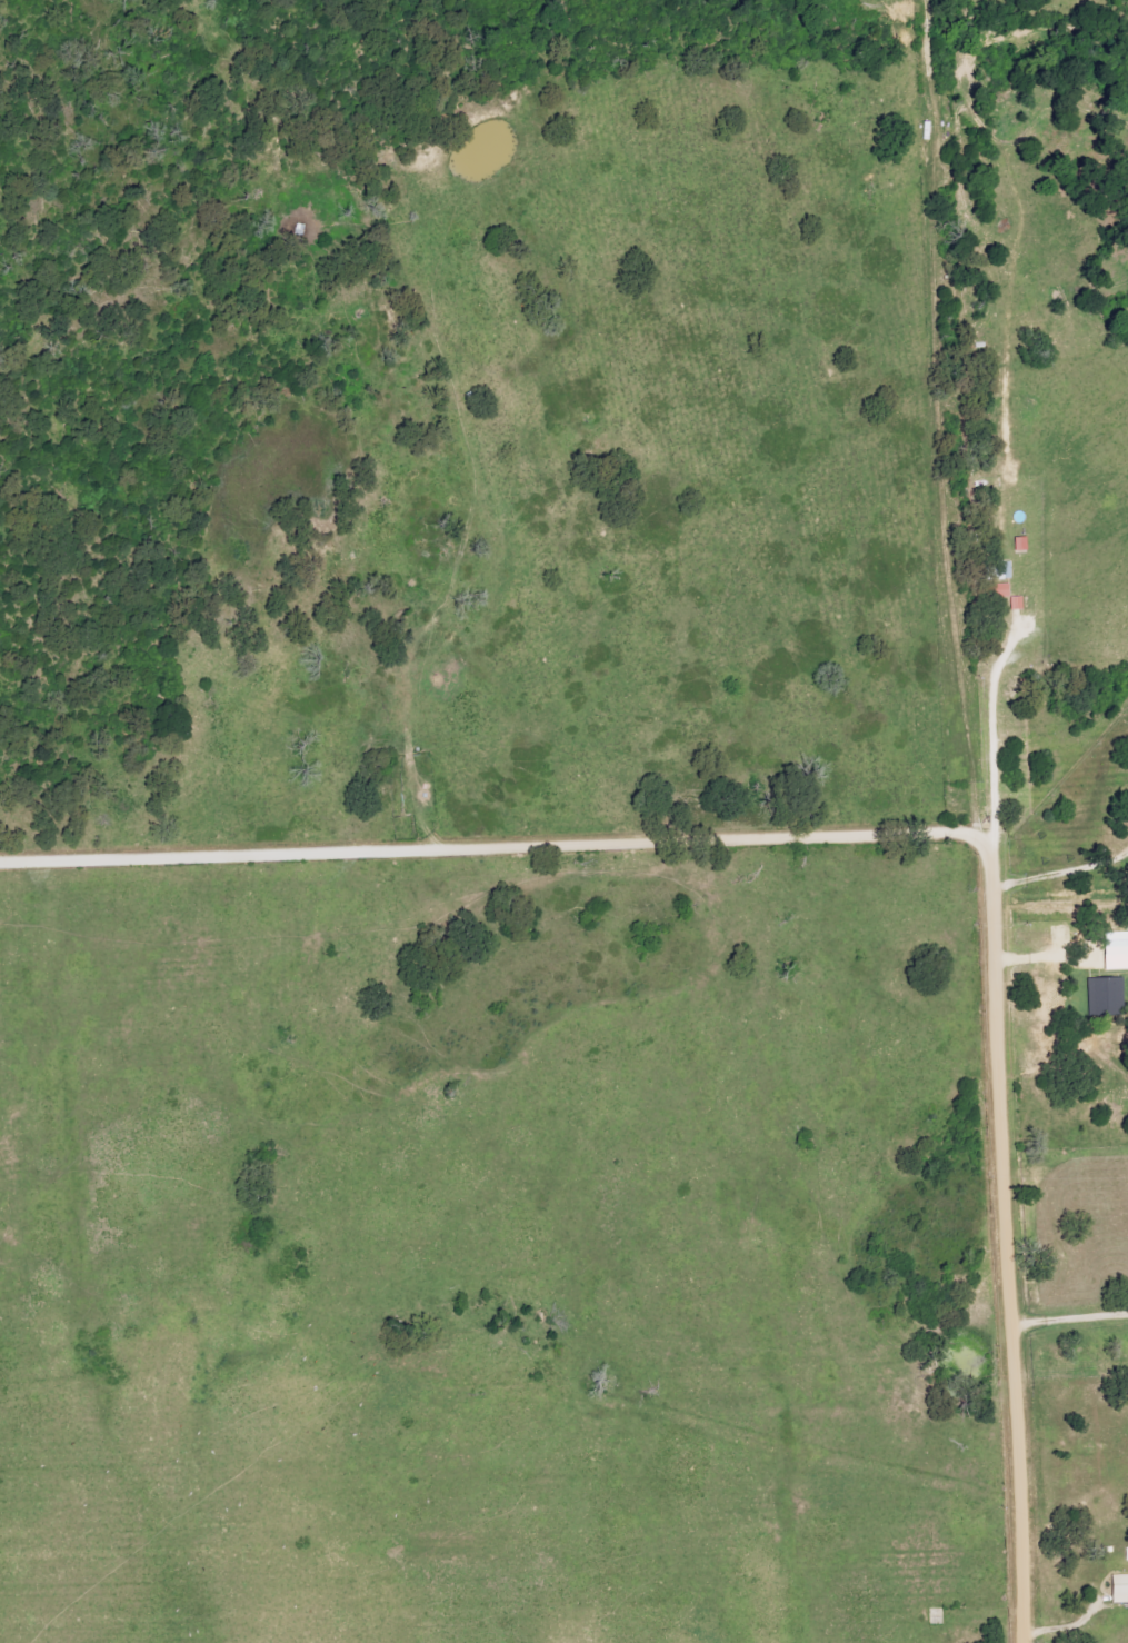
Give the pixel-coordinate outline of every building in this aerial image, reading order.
[(1109,932),(1111,969),(1127,968),(1127,931),(1109,932)] [(1127,977),(1091,978),(1092,1015),(1127,1014),(1127,977)] [(1116,1603),(1127,1603),(1127,1574),(1116,1575),(1116,1603)]
